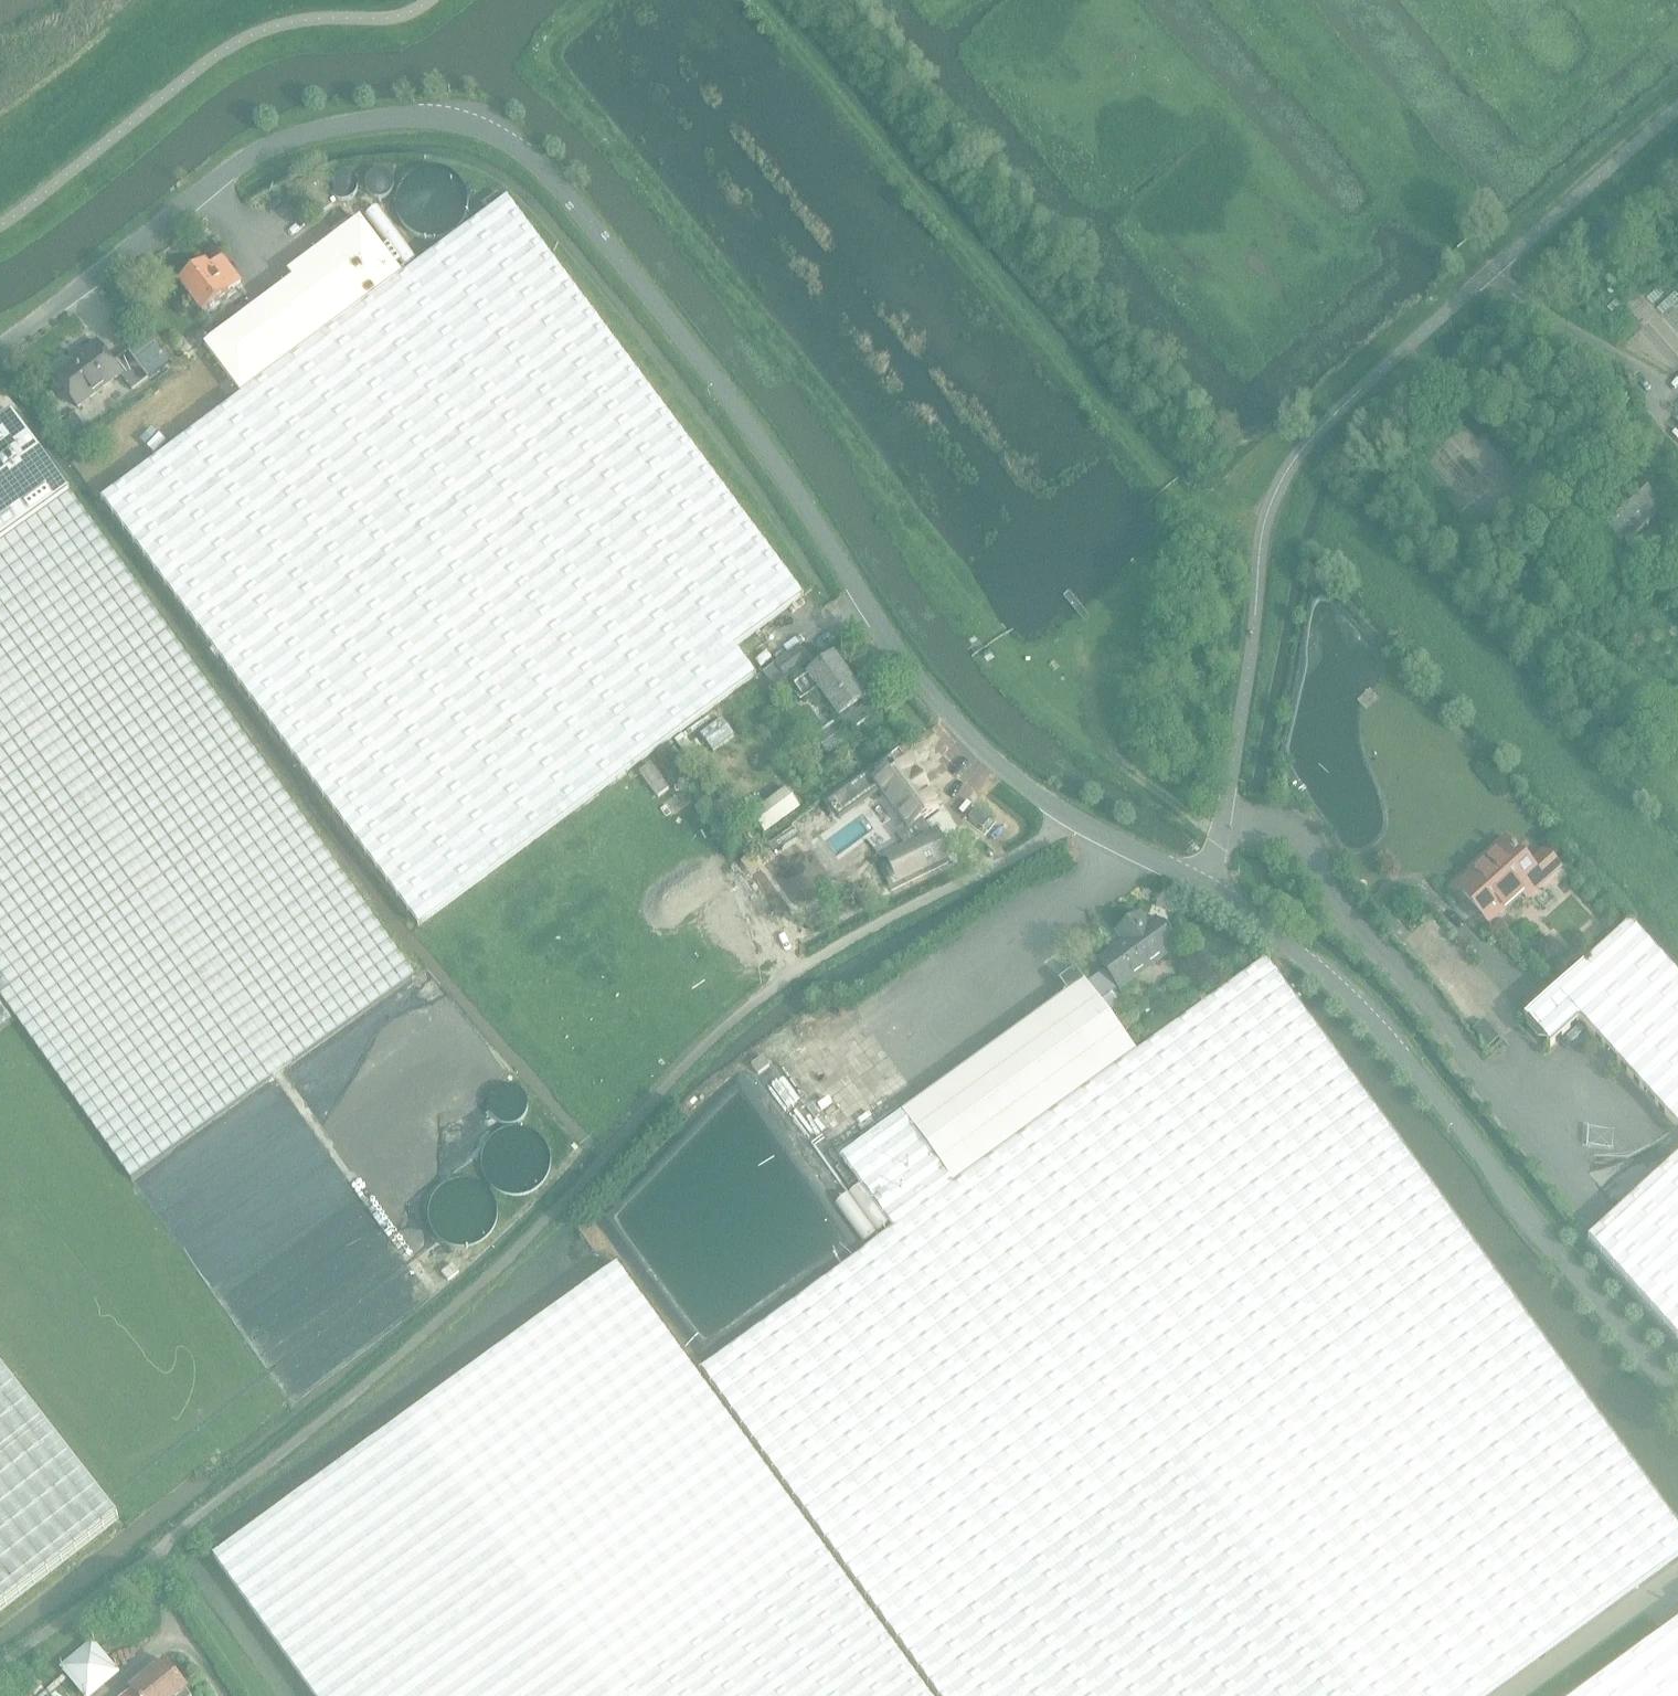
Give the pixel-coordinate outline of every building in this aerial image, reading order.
[(486,212),(501,200),(495,192),(480,203),(486,212)] [(404,274),(243,396),(104,501),(420,925),(756,678),(734,651),(802,598),(507,196),(404,274)] [(205,346),(243,396),(404,274),(361,217),(288,272),(294,279),(205,346)] [(242,282),(237,275),(223,256),(210,266),(206,261),(180,280),(203,312),(242,282)] [(149,336),(129,352),(150,378),(170,362),(149,336)] [(133,391),(150,378),(129,352),(115,363),(98,340),(82,353),(85,356),(57,377),(80,407),(121,375),(133,391)] [(12,414),(0,423),(0,531),(63,486),(12,414)] [(75,414),(60,427),(74,445),(90,432),(75,414)] [(155,432),(147,442),(157,451),(166,441),(155,432)] [(1621,546),(1662,509),(1634,478),(1593,515),(1621,546)] [(9,988),(0,994),(130,1178),(414,976),(71,495),(0,544),(0,975),(9,988)] [(775,687),(785,679),(810,662),(800,648),(765,672),(775,687)] [(809,677),(796,687),(805,699),(818,689),(840,718),(839,719),(849,732),(871,717),(860,703),(865,700),(833,657),(808,676),(809,677)] [(721,719),(700,735),(713,752),(734,736),(721,719)] [(817,741),(815,743),(826,757),(848,741),(834,722),(818,734),(820,735),(816,738),(817,741)] [(927,792),(929,790),(917,774),(915,776),(903,759),(876,780),(870,772),(844,791),(855,807),(881,789),(909,827),(900,834),(909,847),(893,855),(904,878),(949,856),(937,833),(930,836),(920,822),(922,820),(924,819),(937,808),(938,808),(939,807),(927,792)] [(640,772),(658,797),(669,789),(650,765),(640,772)] [(785,790),(751,815),(766,835),(800,810),(785,790)] [(983,829),(989,821),(976,811),(970,819),(983,829)] [(1481,860),(1484,863),(1461,884),(1492,919),(1522,893),(1525,897),(1559,867),(1543,850),(1528,864),(1505,838),(1481,860)] [(1100,961),(1106,969),(1119,988),(1175,948),(1166,935),(1169,933),(1170,928),(1165,921),(1160,920),(1156,923),(1155,921),(1147,927),(1139,916),(1118,932),(1126,942),(1100,961)] [(1581,966),(1607,996),(1580,1020),(1677,1129),(1677,981),(1627,924),(1581,966)] [(1136,1052),(894,1228),(700,1368),(938,1695),(1484,1695),(1677,1555),(1677,1529),(1265,959),(1136,1052)] [(1550,1047),(1580,1020),(1607,996),(1581,966),(1524,1017),(1527,1021),(1527,1031),(1538,1042),(1547,1043),(1550,1047)] [(1067,992),(919,1100),(841,1156),(894,1228),(1136,1052),(1109,1015),(1100,1002),(1086,983),(1084,980),(1076,970),(1060,982),(1067,992)] [(0,994),(9,988),(0,975),(0,995),(0,994)] [(1108,996),(1100,1002),(1109,1015),(1117,1009),(1117,1008),(1108,996)] [(12,1021),(0,1004),(0,1029),(12,1021)] [(762,1055),(750,1064),(758,1075),(770,1066),(762,1055)] [(1589,1239),(1677,1338),(1677,1159),(1589,1239)] [(616,1263),(213,1556),(314,1695),(930,1695),(616,1263)] [(117,1517),(0,1365),(0,1608),(117,1517)] [(1671,1627),(1663,1633),(1577,1695),(1677,1695),(1677,1622),(1671,1627)] [(186,1691),(187,1690),(164,1661),(122,1695),(191,1695),(186,1691)]
